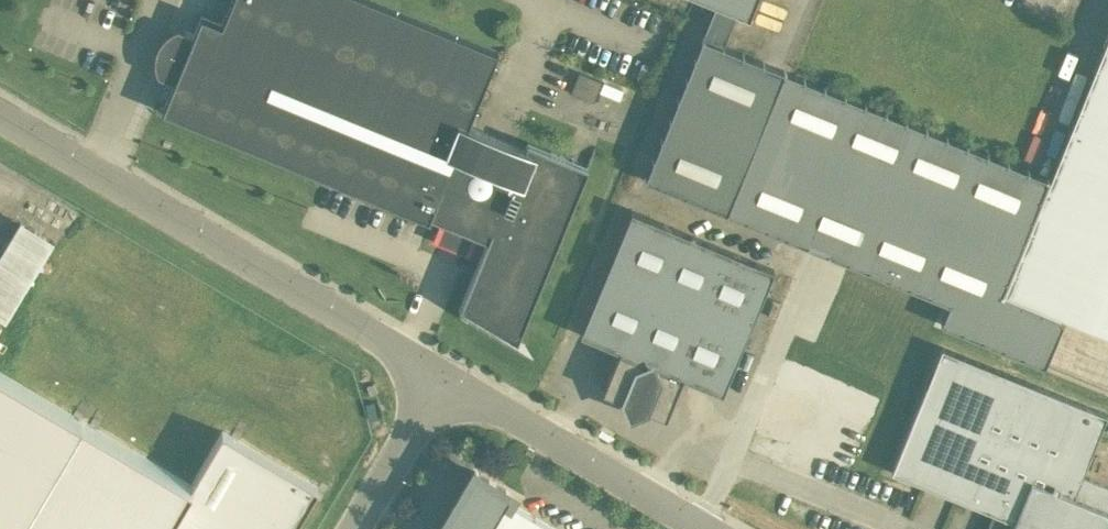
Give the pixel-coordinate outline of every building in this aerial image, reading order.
[(588,165),(527,140),(524,146),(468,124),(498,50),(376,0),(231,0),(221,23),(201,15),(162,110),(429,219),(431,215),(487,239),(458,308),(516,342),(588,165)] [(749,17),(756,0),(706,0),(715,3),(702,36),(721,44),(734,11),(749,17)] [(1049,177),(721,44),(702,36),(644,179),(726,212),(949,302),(941,322),(1044,364),(1063,316),(1107,334),(1107,32),(1049,177)] [(571,92),(594,101),(602,81),(579,71),(571,92)] [(631,209),(580,333),(619,349),(603,390),(624,399),(625,399),(626,404),(639,409),(644,407),(666,416),(683,376),(722,392),(774,268),(631,209)] [(54,238),(20,218),(0,251),(0,316),(5,319),(54,238)] [(892,470),(993,511),(986,528),(1107,528),(1107,527),(1107,484),(1082,474),(1106,413),(942,346),(892,470)] [(0,373),(0,528),(291,528),(316,486),(221,430),(189,484),(0,373)] [(377,416),(373,400),(365,402),(368,418),(377,416)] [(512,502),(505,498),(509,490),(475,470),(440,528),(558,528),(512,502)]
